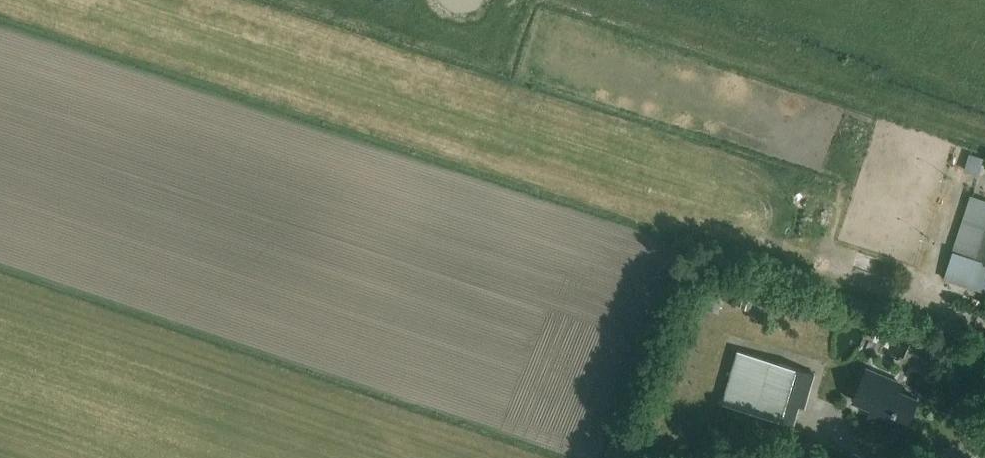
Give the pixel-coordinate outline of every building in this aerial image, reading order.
[(984,174),(984,156),(974,154),(971,172),(984,174)] [(970,199),(944,279),(984,292),(984,204),(970,199)] [(707,305),(726,311),(731,294),(712,288),(707,305)] [(872,335),(866,348),(877,353),(882,342),(895,347),(903,330),(885,323),(879,338),(872,335)] [(739,353),(720,422),(783,440),(787,423),(795,425),(800,407),(805,408),(815,374),(739,353)] [(897,382),(866,369),(853,401),(872,409),(868,416),(904,431),(918,399),(894,389),(897,382)]
